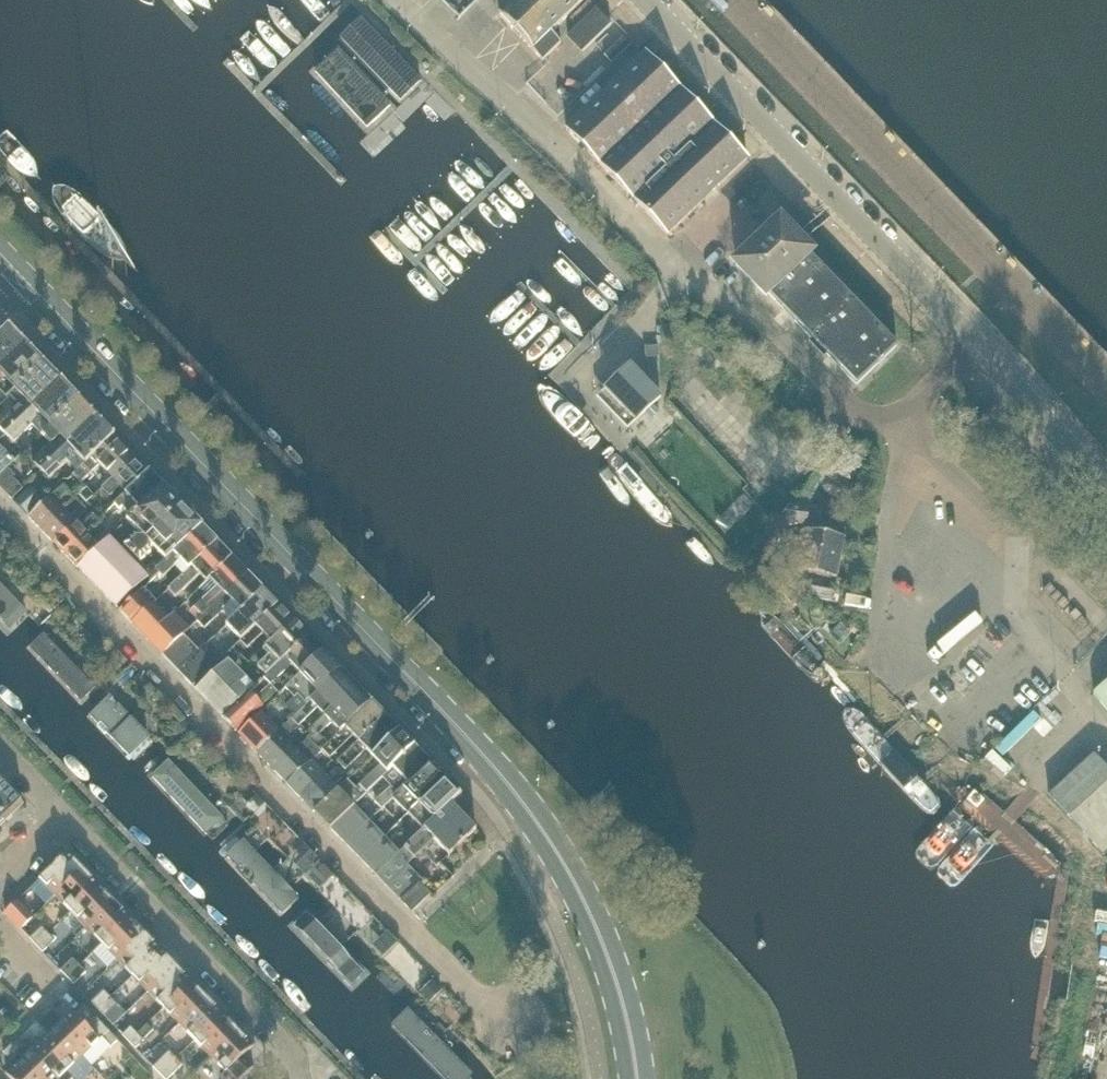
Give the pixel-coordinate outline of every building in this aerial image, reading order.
[(500,16),(543,60),(562,42),(552,32),(585,0),(516,0),(500,16)] [(362,19),(342,38),(400,99),(421,81),(362,19)] [(339,50),(316,72),(368,127),(391,105),(339,50)] [(748,159),(648,56),(646,54),(567,130),(668,236),(748,159)] [(811,253),(796,237),(781,222),(736,265),(767,296),(769,294),(857,385),(897,346),(810,254),(811,253)] [(22,339),(10,326),(0,336),(0,371),(28,344),(23,339),(22,339)] [(34,350),(28,344),(0,371),(0,390),(8,398),(45,362),(33,350),(34,350)] [(721,369),(739,380),(746,369),(728,357),(721,369)] [(58,375),(45,362),(8,398),(18,408),(0,425),(0,427),(7,434),(63,380),(58,375)] [(636,421),(661,397),(631,366),(606,390),(636,421)] [(68,386),(69,386),(63,380),(7,434),(15,442),(33,425),(43,435),(80,399),(68,386)] [(93,411),(93,412),(80,399),(43,435),(53,445),(34,463),(42,471),(98,417),(93,411)] [(103,423),(104,422),(98,417),(42,471),(50,479),(69,461),(78,471),(115,435),(103,423)] [(114,477),(135,456),(115,435),(78,471),(74,475),(81,483),(101,464),(114,477)] [(17,460),(0,443),(0,476),(12,465),(17,460)] [(149,471),(137,457),(135,456),(114,477),(94,496),(102,504),(121,485),(128,492),(149,471)] [(757,461),(749,473),(761,481),(769,469),(757,461)] [(30,482),(12,465),(0,476),(0,486),(13,499),(30,482)] [(132,516),(164,486),(149,471),(128,492),(115,504),(121,510),(123,507),(132,516)] [(134,553),(183,506),(164,486),(132,516),(128,520),(143,535),(135,535),(126,545),(134,553)] [(28,515),(47,496),(39,487),(31,496),(26,491),(15,502),(28,515)] [(87,503),(94,496),(87,488),(80,495),(87,503)] [(42,529),(63,509),(51,496),(30,517),(42,529)] [(820,524),(823,509),(791,504),(780,520),(807,526),(803,543),(803,546),(842,554),(846,529),(820,524)] [(167,560),(203,526),(183,506),(134,553),(142,562),(152,552),(152,545),(167,560)] [(78,510),(71,517),(63,509),(42,529),(54,542),(76,522),(83,515),(78,510)] [(101,522),(99,520),(94,515),(82,528),(76,522),(54,542),(67,555),(88,535),(101,522)] [(189,570),(218,542),(203,526),(167,560),(157,570),(164,578),(181,562),(189,570)] [(79,568),(100,547),(88,535),(67,555),(79,568)] [(117,607),(149,577),(111,537),(100,547),(79,568),(117,607)] [(803,546),(803,543),(793,541),(790,555),(801,557),(798,571),(837,578),(842,554),(803,546)] [(207,583),(211,579),(233,557),(218,542),(189,570),(169,589),(177,597),(199,575),(207,583)] [(199,621),(207,613),(248,573),(233,557),(211,579),(217,586),(190,612),(199,621)] [(232,620),(264,589),(248,573),(207,613),(199,621),(206,629),(224,612),(232,620)] [(242,640),(279,604),(264,589),(232,620),(227,625),(242,640)] [(65,601),(58,594),(57,593),(46,603),(53,612),(63,603),(65,601)] [(153,596),(148,601),(140,593),(121,611),(133,623),(155,603),(158,600),(153,596)] [(148,639),(170,619),(155,603),(133,623),(148,639)] [(272,641),(294,620),(279,604),(242,640),(241,641),(248,648),(264,633),(272,641)] [(834,682),(769,611),(755,624),(820,695),(834,682)] [(184,635),(189,630),(174,615),(170,619),(148,639),(164,655),(176,642),(184,635)] [(265,679),(310,636),(294,620),(272,641),(266,647),(272,654),(259,667),(263,672),(251,683),(256,687),(265,679)] [(176,642),(164,655),(179,671),(199,651),(184,635),(176,642)] [(325,652),(315,642),(310,636),(265,679),(271,685),(272,686),(293,665),(301,674),(325,652)] [(207,661),(215,653),(206,644),(199,651),(179,671),(194,686),(214,667),(207,661)] [(119,669),(128,661),(114,647),(105,655),(119,669)] [(343,671),(326,654),(325,652),(301,674),(278,697),(287,706),(298,695),(307,705),(343,671)] [(256,687),(251,683),(228,659),(196,689),(224,718),(250,693),(256,687)] [(325,717),(357,686),(343,671),(307,705),(292,720),(298,726),(299,727),(317,709),(325,717)] [(154,687),(144,677),(139,672),(125,685),(140,700),(154,687)] [(1094,693),(1106,709),(1106,683),(1094,693)] [(278,692),(272,686),(271,685),(256,700),(250,693),(224,718),(237,731),(278,692)] [(341,733),(373,702),(357,686),(325,717),(312,730),(318,737),(332,724),(341,733)] [(945,795),(841,695),(819,719),(925,821),(945,795)] [(359,742),(387,717),(373,702),(341,733),(331,743),(325,737),(320,743),(325,748),(323,751),(330,758),(354,736),(359,742)] [(1026,774),(1064,715),(1047,704),(1009,763),(1026,774)] [(274,737),(280,731),(262,712),(256,718),(274,737)] [(370,760),(400,731),(387,717),(359,742),(336,764),(344,773),(364,754),(370,760)] [(257,752),(274,737),(256,718),(239,734),(257,752)] [(286,738),(298,726),(292,720),(280,731),(274,737),(257,752),(275,771),(297,750),(286,738)] [(367,793),(383,778),(416,747),(400,731),(370,760),(374,763),(377,760),(382,766),(361,786),(367,793)] [(382,809),(388,804),(394,798),(431,763),(416,747),(383,778),(392,787),(376,802),(382,809)] [(288,784),(318,755),(312,749),(304,757),(297,750),(275,771),(288,784)] [(334,762),(330,758),(323,751),(318,755),(288,784),(300,797),(324,774),(316,765),(322,759),(329,767),(334,762)] [(1094,755),(1050,796),(1092,841),(1104,854),(1106,851),(1106,769),(1094,755)] [(399,823),(408,814),(446,778),(431,763),(394,798),(402,807),(392,815),(399,823)] [(315,812),(347,781),(337,771),(331,772),(303,799),(315,812)] [(453,804),(463,795),(446,778),(408,814),(424,829),(452,803),(453,804)] [(356,791),(353,787),(347,781),(315,812),(330,828),(354,805),(367,793),(361,786),(356,791)] [(24,804),(5,783),(0,788),(0,826),(24,804)] [(477,829),(453,804),(452,803),(424,829),(405,848),(414,858),(434,839),(450,855),(477,829)] [(346,844),(370,821),(354,805),(330,828),(346,844)] [(361,860),(385,836),(370,821),(346,844),(361,860)] [(377,875),(400,852),(385,836),(361,860),(377,875)] [(407,865),(414,858),(405,848),(400,852),(377,875),(400,901),(419,882),(422,880),(407,865)] [(80,865),(81,863),(70,851),(64,856),(40,879),(56,896),(84,869),(80,865)] [(308,873),(314,868),(307,860),(301,866),(308,873)] [(90,873),(89,874),(84,869),(56,896),(72,912),(100,886),(95,881),(97,879),(90,873)] [(413,913),(432,895),(419,882),(400,901),(413,913)] [(106,889),(104,890),(100,886),(72,912),(87,928),(115,902),(110,897),(112,895),(106,889)] [(22,929),(35,917),(18,901),(6,913),(12,919),(18,926),(22,929)] [(121,905),(120,906),(115,902),(87,928),(103,944),(130,918),(126,913),(128,912),(121,905)] [(137,921),(135,922),(130,918),(103,944),(118,960),(146,934),(141,929),(143,928),(137,921)] [(37,945),(50,934),(43,926),(30,938),(37,945)] [(50,934),(37,945),(44,952),(56,940),(50,934)] [(152,937),(150,938),(146,934),(118,960),(134,977),(161,950),(157,945),(158,944),(152,937)] [(167,953),(166,955),(161,950),(134,977),(149,993),(177,966),(172,961),(174,960),(167,953)] [(68,978),(81,966),(74,959),(61,970),(68,978)] [(75,984),(87,972),(81,966),(68,978),(75,984)] [(183,969),(181,971),(177,966),(149,993),(165,1009),(192,982),(188,977),(189,976),(183,969)] [(198,985),(197,987),(192,982),(165,1009),(180,1025),(208,998),(203,993),(205,992),(198,985)] [(99,1010),(112,998),(105,991),(92,1003),(99,1010)] [(112,998),(99,1010),(106,1017),(118,1005),(112,998)] [(214,1001),(212,1003),(208,998),(180,1025),(196,1041),(223,1014),(219,1009),(220,1008),(214,1001)] [(50,1008),(43,1014),(56,1028),(84,1057),(93,1066),(112,1047),(119,1041),(86,1006),(76,1015),(72,1012),(62,1022),(57,1017),(58,1016),(50,1008)] [(36,1021),(44,1030),(45,1029),(50,1034),(40,1043),(68,1072),(74,1078),(86,1078),(96,1069),(93,1066),(84,1057),(56,1028),(43,1014),(36,1021)] [(229,1017),(228,1019),(223,1014),(196,1041),(211,1057),(239,1030),(234,1026),(236,1024),(229,1017)] [(145,1040),(154,1031),(148,1025),(139,1034),(145,1040)] [(130,1042),(139,1034),(132,1026),(123,1035),(130,1042)] [(243,1035),(239,1030),(211,1057),(226,1073),(222,1077),(223,1078),(242,1078),(255,1067),(244,1056),(256,1045),(245,1033),(243,1035)] [(139,1034),(130,1042),(137,1048),(145,1040),(139,1034)] [(11,1045),(19,1054),(24,1059),(43,1078),(74,1078),(68,1072),(40,1043),(30,1053),(25,1048),(26,1047),(18,1039),(11,1045)] [(11,1045),(4,1052),(12,1061),(19,1054),(11,1045)] [(161,1074),(170,1066),(163,1058),(154,1067),(161,1074)] [(7,1075),(12,1078),(43,1078),(24,1059),(7,1075)] [(161,1074),(166,1078),(169,1078),(176,1072),(170,1066),(161,1074)]
